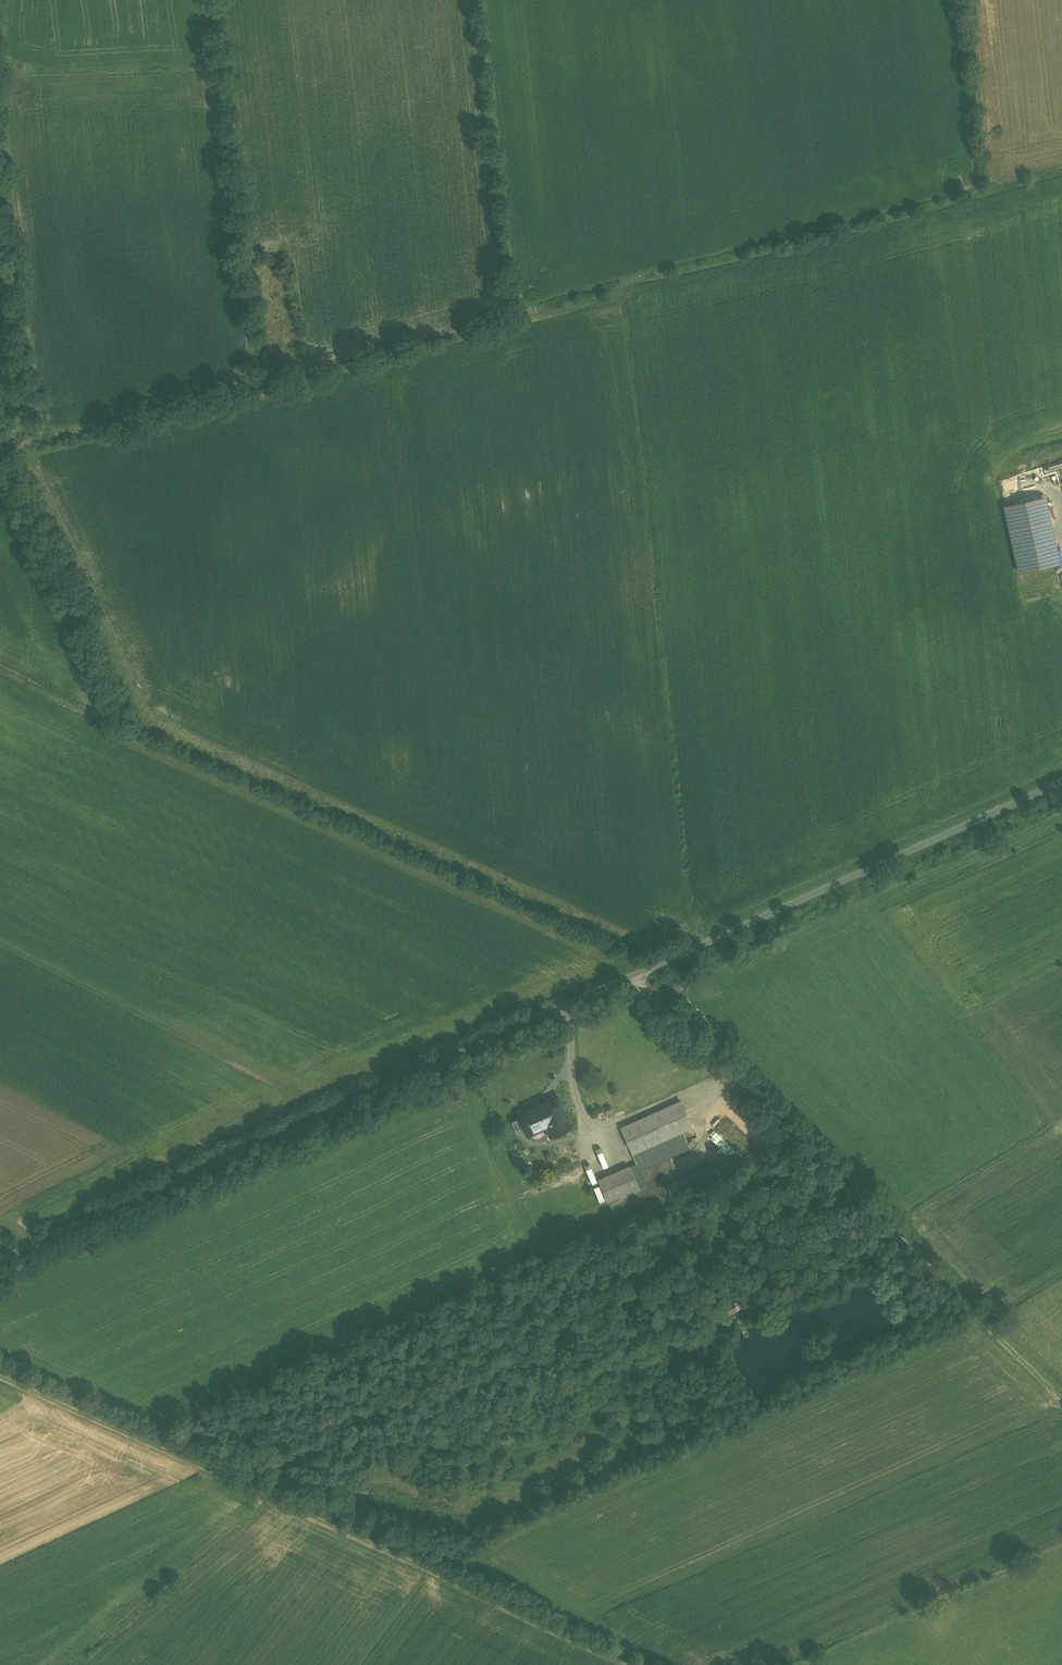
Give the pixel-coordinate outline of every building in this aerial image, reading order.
[(1061,562),(1061,560),(1048,488),(1045,489),(1046,496),(1005,504),(1018,571),(1061,562)] [(573,1130),(558,1098),(520,1115),(530,1136),(551,1126),(556,1137),(573,1130)] [(682,1101),(622,1128),(633,1153),(682,1132),(693,1126),(682,1101)] [(682,1132),(633,1153),(641,1170),(689,1148),(682,1132)] [(639,1187),(630,1167),(599,1180),(609,1200),(639,1187)]
